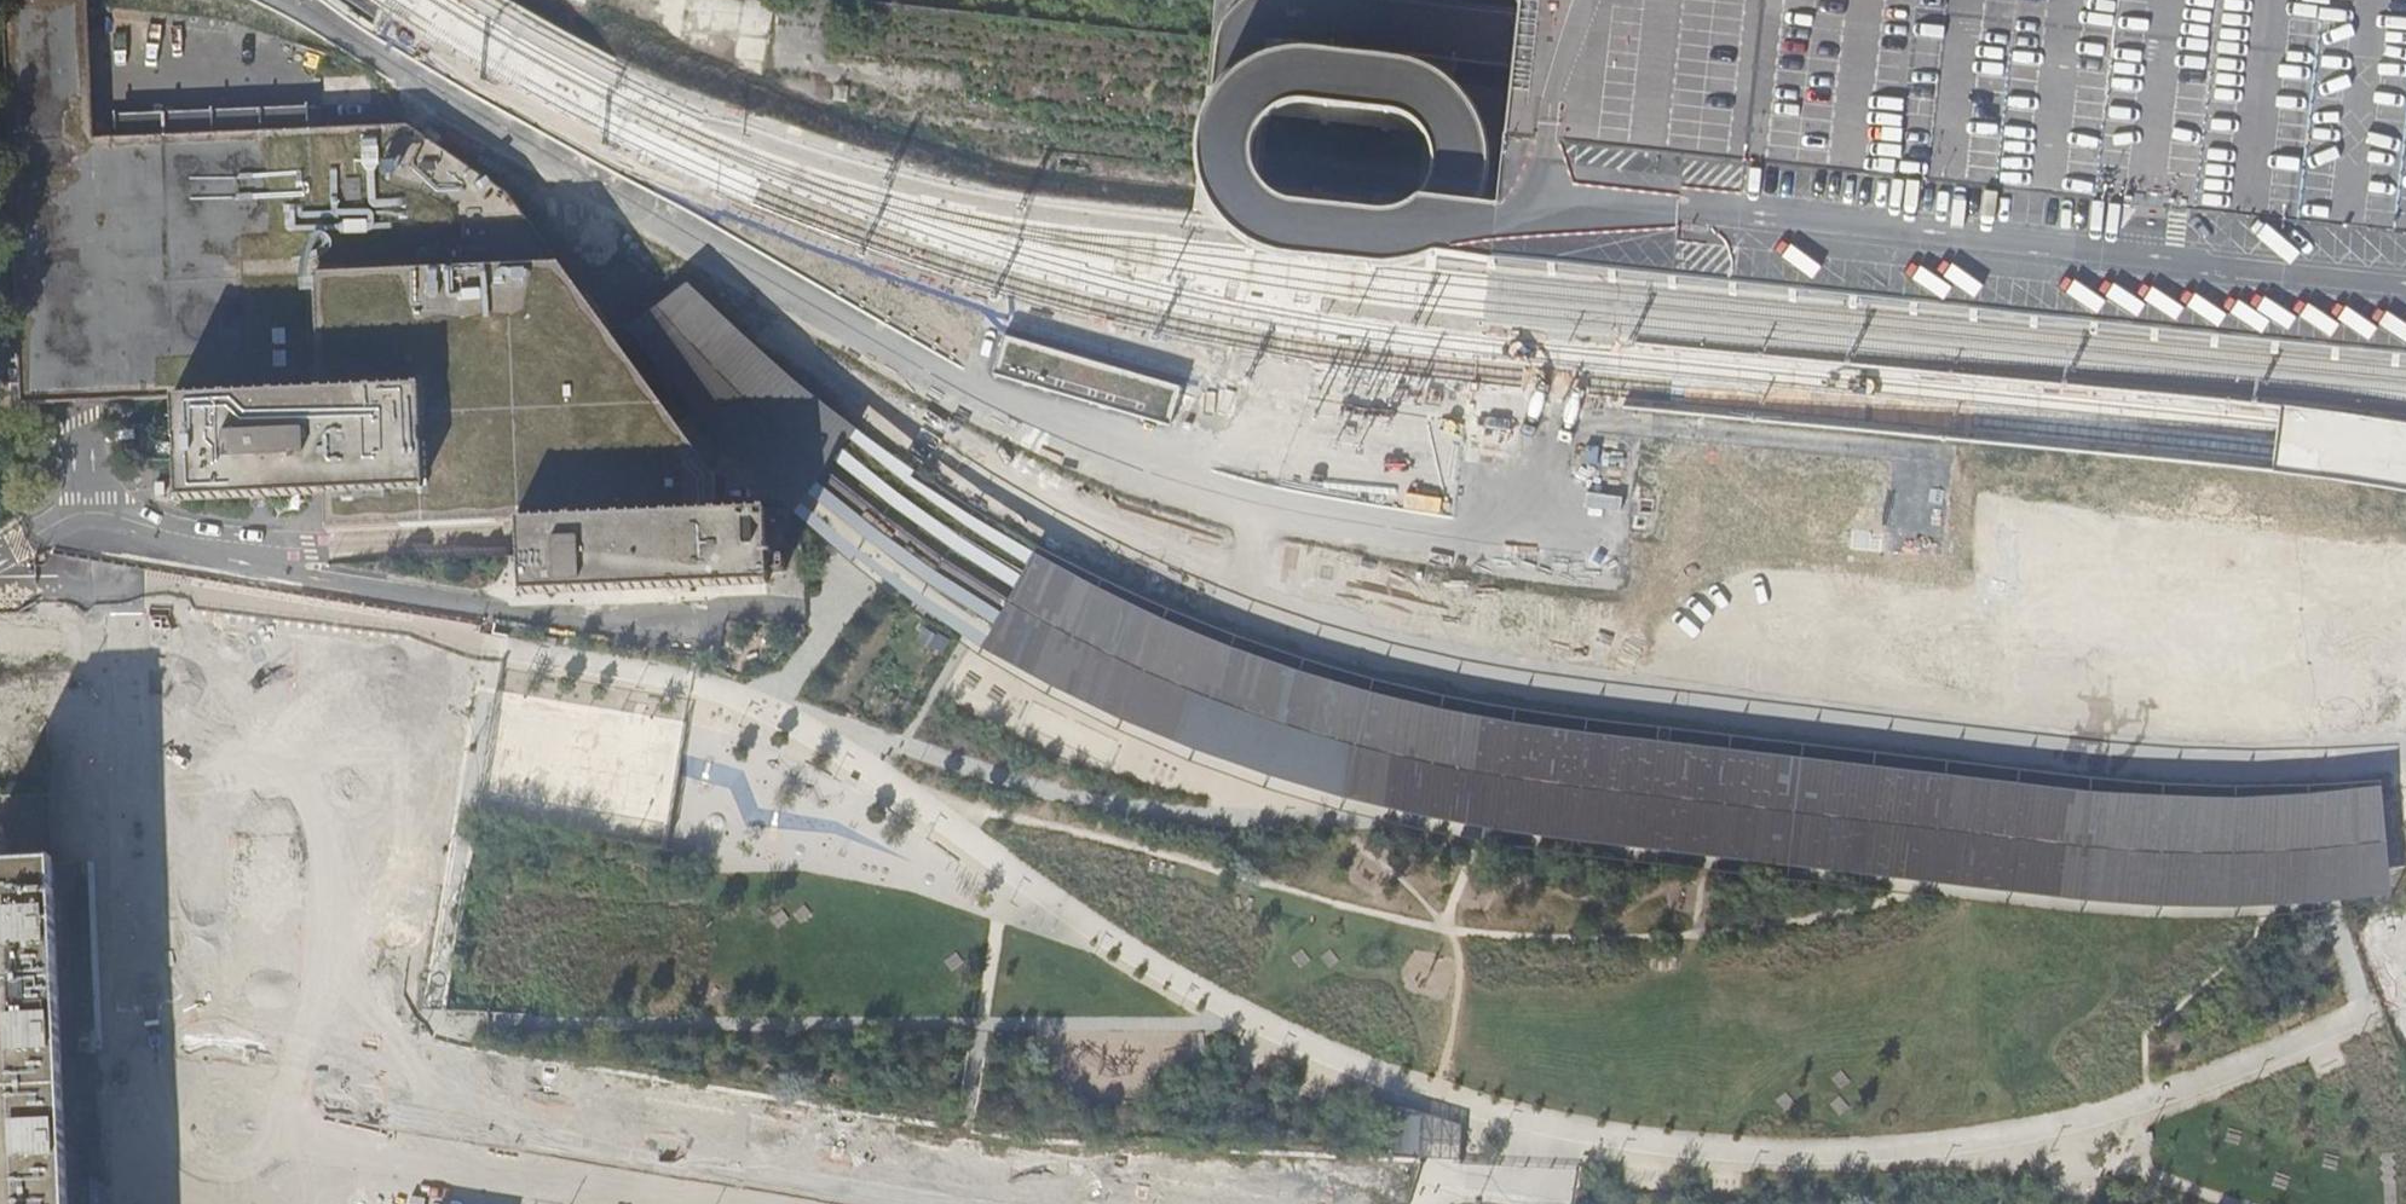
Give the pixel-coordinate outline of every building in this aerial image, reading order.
[(523,595),(768,585),(766,510),(717,513),(716,477),(508,193),(406,126),(94,139),(88,0),(2,0),(20,405),(54,404),(76,403),(102,402),(175,399),(180,501),(324,494),(325,529),(520,521),(523,595)] [(1515,65),(1210,36),(1191,236),(1546,279),(2346,368),(2405,369),(2405,0),(1523,0),(1515,65)] [(2361,906),(2334,784),(2242,787),(2161,783),(2075,776),(1904,756),(1575,718),(1496,706),(1419,690),(1330,667),(1247,640),(1144,599),(1036,547),(971,508),(897,460),(832,413),(771,362),(681,280),(623,323),(700,423),(751,476),(804,526),(847,563),(897,601),(920,618),(957,642),(1009,676),(1051,700),(1103,725),(1181,760),(1263,790),(1339,812),(1414,830),(1461,839),(1482,843),(1494,845),(1578,857),(1670,868),(1688,870),(1706,872),(1825,885),(1897,894),(1919,896),(1981,904),(2075,915),(2132,919),(2184,921),(2243,920),(2257,919),(2271,918),(2308,915),(2321,913),(2361,906)] [(1005,336),(993,377),(1168,425),(1179,384),(1005,336)] [(793,823),(758,820),(761,777),(763,772),(765,755),(749,754),(723,793),(727,734),(708,762),(688,748),(674,770),(669,838),(686,850),(701,851),(700,867),(876,880),(877,869),(889,852),(884,851),(826,813),(824,832),(805,831),(793,823)] [(51,864),(31,864),(0,866),(0,1203),(67,1203),(51,864)] [(79,1032),(80,1054),(95,1053),(94,1031),(79,1032)] [(1395,1156),(1426,1157),(1425,1103),(1394,1094),(1395,1100),(1378,1096),(1378,1156),(1395,1156)]
